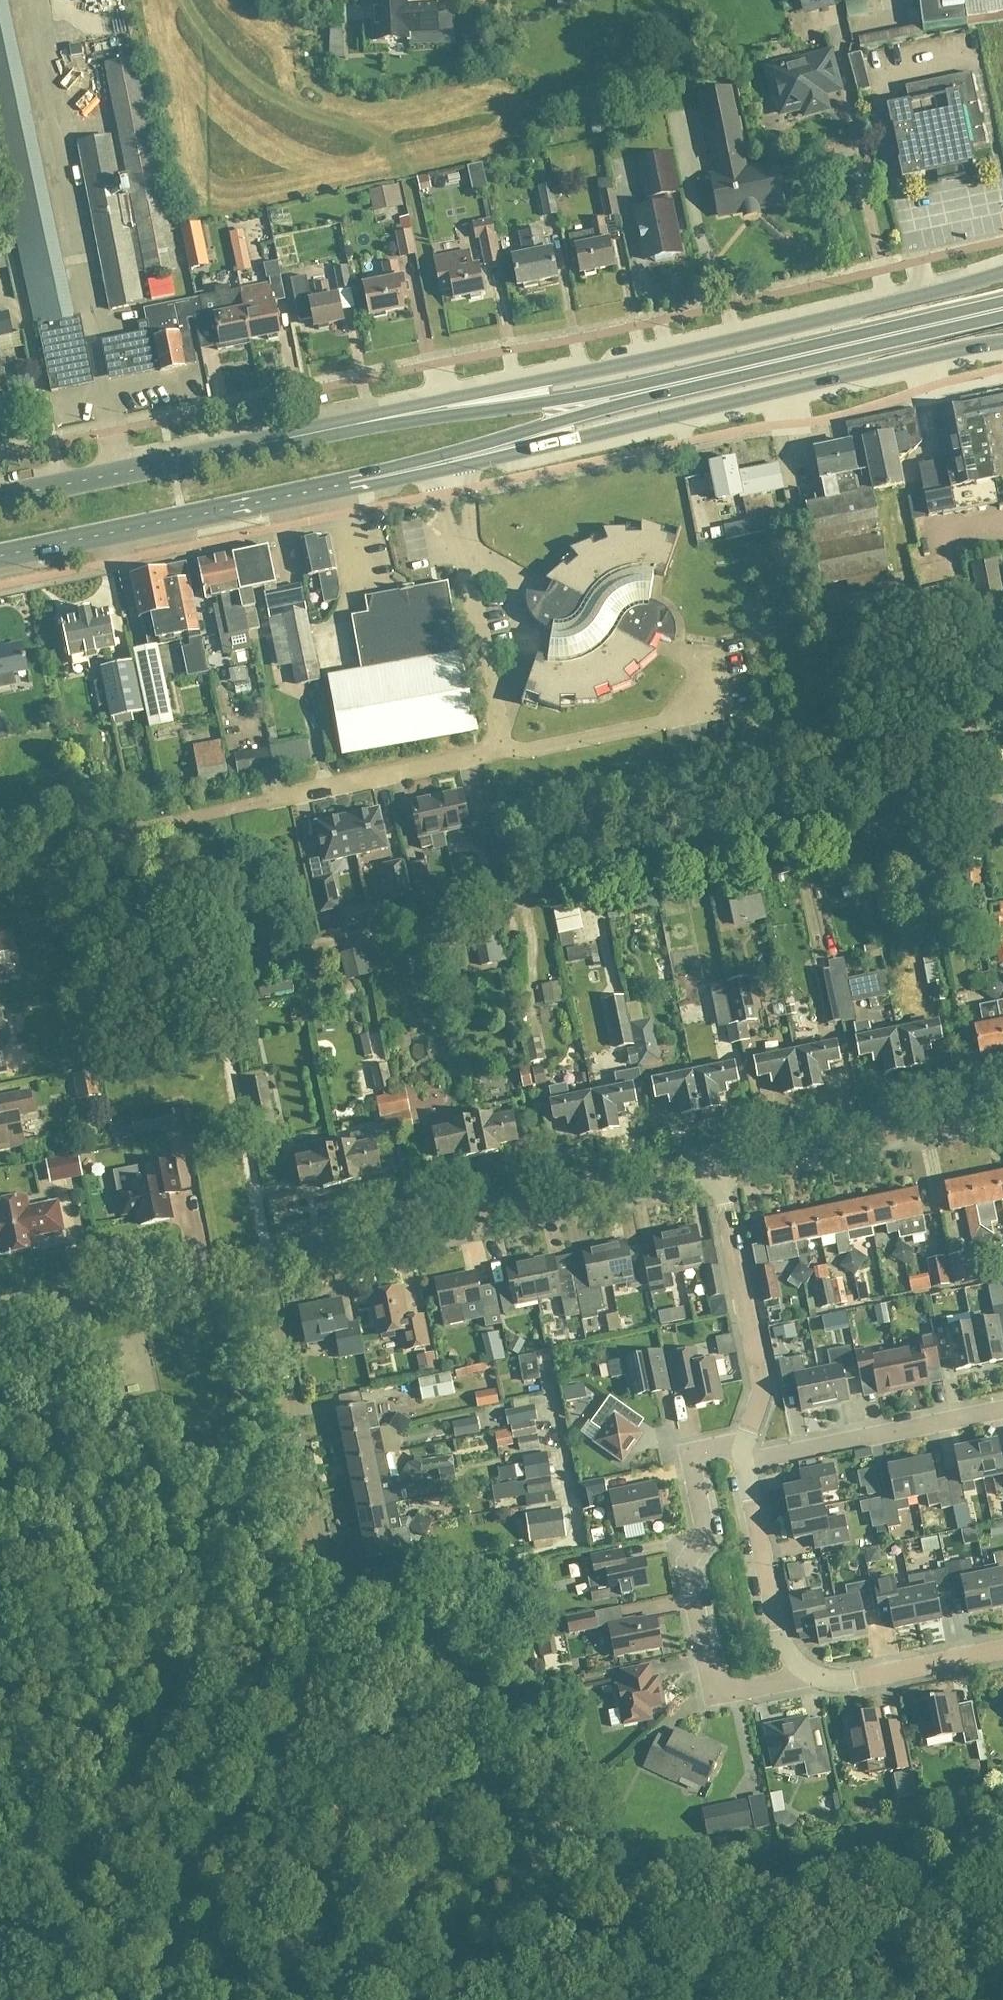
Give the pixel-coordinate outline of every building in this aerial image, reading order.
[(51,393),(58,391),(57,388),(89,382),(82,350),(86,349),(79,316),(73,317),(6,0),(0,0),(0,165),(34,326),(37,326),(51,393)] [(374,42),(408,40),(408,34),(436,32),(434,4),(418,5),(418,7),(406,7),(406,0),(372,0),(374,42)] [(853,21),(874,20),(873,0),(852,0),(853,21)] [(922,34),(1002,23),(1002,0),(917,0),(922,34)] [(94,46),(118,39),(114,25),(90,32),(94,46)] [(829,54),(768,70),(780,114),(801,109),(803,116),(826,110),(822,96),(839,92),(829,54)] [(859,54),(847,57),(857,93),(869,90),(859,54)] [(109,311),(142,305),(132,255),(141,253),(146,276),(175,270),(134,59),(105,65),(127,182),(119,183),(110,137),(77,143),(109,311)] [(971,148),(985,146),(971,75),(904,88),(907,103),(886,107),(889,126),(891,125),(898,162),(897,162),(901,181),(924,176),(923,174),(935,172),(937,182),(936,182),(936,184),(965,178),(965,177),(964,177),(961,167),(971,165),(971,167),(974,166),(971,148)] [(710,178),(719,217),(781,204),(773,165),(744,171),(741,155),(742,155),(729,89),(700,95),(713,161),(715,160),(718,176),(710,178)] [(674,255),(680,254),(669,203),(667,203),(666,195),(675,193),(667,154),(638,160),(646,199),(648,199),(650,207),(634,210),(638,228),(642,231),(643,239),(641,243),(644,261),(650,260),(655,263),(671,260),(674,255)] [(474,167),(475,186),(489,185),(487,166),(474,167)] [(378,207),(402,204),(400,183),(376,186),(378,207)] [(550,186),(538,188),(544,217),(556,215),(550,186)] [(612,192),(600,195),(605,218),(617,216),(612,192)] [(475,239),(480,238),(485,265),(499,263),(491,220),(472,223),(475,239)] [(592,232),(568,236),(571,249),(575,249),(580,275),(584,274),(585,278),(594,276),(594,272),(613,268),(608,241),(607,242),(602,220),(590,222),(592,232)] [(198,225),(180,229),(189,269),(202,266),(200,256),(204,255),(198,225)] [(523,256),(512,258),(518,287),(522,286),(523,290),(538,287),(537,283),(556,279),(548,238),(542,239),(540,231),(519,235),(523,256)] [(242,232),(229,235),(237,273),(250,270),(242,232)] [(409,232),(396,235),(401,258),(414,255),(409,232)] [(467,252),(433,259),(439,290),(451,287),(454,300),(469,296),(470,300),(481,298),(480,294),(482,294),(477,267),(471,268),(467,252)] [(386,281),(363,286),(369,317),(374,316),(374,320),(386,317),(385,314),(403,310),(401,300),(406,299),(401,278),(399,279),(396,263),(383,266),(386,281)] [(487,269),(494,286),(507,281),(501,264),(487,269)] [(264,268),(267,283),(281,280),(278,265),(264,268)] [(345,268),(334,270),(338,290),(349,288),(345,268)] [(312,321),(314,328),(317,328),(318,332),(328,330),(327,325),(342,322),(337,296),(327,298),(325,284),(314,286),(317,300),(310,302),(305,278),(290,281),(298,323),(312,321)] [(239,291),(250,341),(267,337),(268,341),(278,339),(277,335),(280,335),(274,304),(272,305),(268,285),(267,285),(267,287),(251,290),(250,288),(239,291)] [(228,286),(214,289),(215,296),(199,299),(202,317),(193,319),(195,328),(212,325),(217,351),(249,345),(248,341),(250,341),(239,291),(229,293),(228,286)] [(160,372),(184,368),(178,336),(189,334),(186,320),(193,319),(202,317),(199,299),(143,310),(148,333),(104,342),(111,378),(159,368),(160,372)] [(12,336),(8,314),(0,316),(0,338),(12,336)] [(993,401),(978,404),(956,409),(953,409),(950,410),(942,412),(943,420),(947,441),(953,471),(946,472),(950,491),(952,491),(972,487),(993,483),(1001,481),(1002,481),(1002,399),(993,401)] [(921,444),(915,416),(846,431),(849,444),(814,452),(824,502),(804,505),(808,525),(811,541),(820,587),(846,582),(848,592),(890,584),(888,574),(872,493),(901,487),(897,466),(899,465),(921,444)] [(732,460),(709,465),(717,502),(739,497),(734,475),(736,475),(732,460)] [(941,462),(917,467),(923,496),(937,493),(947,491),(941,462)] [(734,475),(739,497),(739,499),(782,490),(777,466),(736,475),(734,475)] [(993,483),(998,506),(999,510),(1002,509),(1002,481),(1001,481),(993,483)] [(994,507),(998,506),(993,483),(972,487),(976,511),(994,507)] [(976,511),(972,487),(952,491),(957,514),(976,511)] [(950,491),(947,491),(937,493),(942,516),(942,517),(954,515),(957,514),(952,491),(950,491)] [(942,516),(937,493),(923,496),(928,519),(942,516)] [(771,518),(747,523),(750,536),(774,532),(771,518)] [(656,638),(674,641),(675,637),(675,634),(675,631),(674,628),(673,625),(672,622),(671,619),(669,617),(667,614),(665,612),(663,610),(660,608),(657,606),(654,605),(651,604),(648,603),(653,575),(663,579),(680,530),(678,529),(674,540),(661,536),(663,531),(640,523),(640,535),(626,536),(626,530),(602,531),(604,537),(606,542),(593,547),(591,542),(569,551),(577,560),(566,570),(563,566),(544,582),(545,582),(551,585),(544,597),(544,598),(525,595),(525,598),(525,601),(525,604),(526,607),(527,610),(528,613),(529,616),(531,619),(533,621),(535,623),(537,626),(540,627),(543,629),(546,630),(549,631),(552,632),(547,660),(537,657),(520,706),(521,706),(525,695),(539,699),(537,704),(560,712),(560,700),(574,699),(574,705),(598,704),(594,693),(607,688),(609,693),(631,684),(623,675),(634,666),(637,670),(655,654),(655,653),(655,654),(649,650),(655,638),(656,638)] [(747,523),(723,528),(726,541),(750,536),(747,523)] [(328,538),(327,538),(320,540),(320,539),(316,540),(313,538),(306,539),(304,542),(301,543),(308,578),(318,576),(324,604),(341,601),(328,538)] [(231,556),(247,633),(258,631),(250,592),(275,586),(268,549),(231,556)] [(232,670),(254,666),(247,633),(231,556),(196,563),(204,602),(215,599),(217,607),(212,608),(216,625),(215,626),(216,629),(217,629),(219,640),(226,638),(232,670)] [(995,564),(972,568),(982,622),(1002,618),(1002,608),(995,564)] [(142,632),(144,631),(147,649),(199,639),(184,566),(131,577),(142,632)] [(953,583),(959,607),(970,604),(965,581),(953,583)] [(328,680),(341,756),(478,732),(460,655),(447,583),(364,598),(367,615),(351,617),(361,674),(328,680)] [(953,583),(942,586),(947,609),(959,607),(953,583)] [(942,586),(930,589),(935,612),(947,609),(942,586)] [(299,587),(286,589),(264,594),(269,620),(282,617),(296,687),(318,682),(299,587)] [(918,591),(923,615),(935,612),(930,589),(919,591),(918,591)] [(783,595),(771,597),(774,613),(786,611),(783,595)] [(79,617),(60,621),(68,659),(84,656),(86,661),(95,659),(94,654),(115,650),(107,612),(89,616),(88,610),(78,612),(79,617)] [(7,675),(26,671),(21,647),(0,652),(0,690),(9,688),(7,675)] [(131,664),(100,671),(111,721),(142,714),(131,664)] [(172,726),(160,667),(136,672),(148,731),(172,726)] [(308,705),(325,704),(324,691),(308,692),(308,705)] [(221,743),(192,748),(198,784),(227,779),(221,743)] [(269,748),(234,755),(237,776),(273,769),(269,748)] [(436,797),(443,834),(457,831),(460,841),(471,839),(468,829),(469,829),(461,792),(436,797)] [(443,834),(436,797),(410,803),(418,840),(419,839),(421,850),(432,847),(430,837),(443,834)] [(346,817),(355,857),(387,850),(378,810),(346,817)] [(355,857),(346,817),(315,824),(324,864),(355,857)] [(961,839),(963,864),(979,862),(977,838),(961,839)] [(497,845),(482,849),(488,874),(503,870),(497,845)] [(424,861),(409,865),(415,890),(430,886),(424,861)] [(408,894),(401,862),(383,866),(390,898),(408,894)] [(339,909),(332,877),(313,881),(320,913),(339,909)] [(705,886),(690,889),(695,912),(710,909),(705,886)] [(736,896),(728,898),(734,926),(765,919),(759,891),(757,891),(736,896)] [(990,921),(992,945),(1002,944),(1002,920),(990,921)] [(0,923),(0,952),(14,950),(8,922),(0,923)] [(27,938),(52,935),(51,922),(26,925),(27,938)] [(477,951),(481,967),(505,962),(502,946),(477,951)] [(374,956),(350,960),(355,983),(378,978),(374,956)] [(842,1025),(855,1022),(843,961),(828,964),(829,970),(837,1006),(841,1023),(842,1025)] [(829,970),(813,974),(825,1027),(841,1023),(837,1006),(829,970)] [(289,975),(257,981),(260,997),(292,991),(289,975)] [(884,976),(868,979),(871,999),(888,996),(884,976)] [(987,987),(999,995),(1002,990),(1002,989),(991,980),(987,987)] [(736,1026),(735,1026),(739,1043),(748,1042),(744,1024),(755,1022),(746,981),(727,985),(736,1026)] [(939,984),(931,985),(934,1003),(943,1001),(939,984)] [(559,985),(541,987),(544,1007),(562,1004),(559,985)] [(726,985),(711,988),(717,1019),(733,1016),(726,985)] [(982,993),(995,1002),(999,995),(987,987),(982,993)] [(630,1046),(620,999),(604,1002),(614,1049),(630,1046)] [(1002,1050),(1002,1042),(999,1023),(995,1004),(995,1003),(979,1007),(983,1026),(973,1028),(979,1055),(1002,1050)] [(885,1074),(904,1070),(896,1031),(871,1036),(868,1022),(853,1025),(860,1058),(872,1055),(874,1063),(883,1061),(885,1074)] [(653,1045),(648,1023),(631,1026),(639,1061),(653,1058),(650,1046),(653,1045)] [(896,1031),(904,1070),(923,1067),(920,1053),(929,1052),(927,1044),(940,1042),(936,1023),(896,1031)] [(735,1026),(727,1028),(730,1045),(739,1043),(735,1026)] [(72,1037),(77,1064),(93,1061),(87,1034),(72,1037)] [(525,1040),(530,1064),(543,1061),(538,1037),(525,1040)] [(794,1052),(802,1092),(821,1088),(818,1074),(828,1072),(826,1065),(838,1062),(834,1044),(794,1052)] [(635,1051),(627,1053),(629,1067),(637,1065),(635,1051)] [(802,1092),(794,1052),(754,1061),(757,1079),(770,1077),(771,1084),(780,1082),(783,1096),(802,1092)] [(392,1088),(387,1065),(370,1068),(375,1092),(392,1088)] [(692,1073),(701,1113),(719,1109),(716,1096),(725,1094),(723,1087),(736,1084),(732,1065),(692,1073)] [(527,1069),(519,1071),(522,1088),(531,1086),(527,1069)] [(541,1069),(533,1071),(536,1085),(544,1083),(541,1069)] [(95,1072),(73,1077),(78,1102),(100,1097),(95,1072)] [(701,1113),(692,1073),(652,1082),(656,1100),(668,1098),(670,1105),(678,1104),(681,1117),(701,1113)] [(614,1076),(616,1089),(590,1095),(598,1133),(617,1129),(615,1116),(624,1115),(622,1107),(634,1105),(630,1086),(627,1074),(614,1076)] [(29,1093),(0,1099),(0,1150),(24,1145),(18,1116),(33,1113),(29,1093)] [(394,1096),(397,1113),(396,1114),(399,1129),(410,1127),(406,1112),(407,1112),(403,1094),(394,1096)] [(264,1095),(248,1098),(253,1121),(269,1118),(264,1095)] [(598,1133),(590,1095),(550,1103),(554,1121),(566,1118),(568,1126),(576,1124),(579,1137),(598,1133)] [(389,1131),(399,1129),(396,1114),(397,1113),(394,1096),(375,1100),(381,1132),(389,1130),(389,1131)] [(130,1116),(134,1135),(174,1127),(170,1107),(130,1116)] [(490,1116),(470,1120),(479,1158),(497,1154),(496,1146),(517,1142),(511,1116),(491,1121),(490,1116)] [(479,1158),(470,1120),(452,1124),(453,1129),(431,1133),(437,1159),(458,1154),(460,1162),(479,1158)] [(333,1147),(337,1166),(341,1186),(360,1182),(358,1175),(379,1170),(371,1133),(349,1138),(350,1144),(333,1147)] [(322,1190),(341,1186),(337,1166),(333,1147),(315,1151),(314,1144),(302,1147),(305,1159),(294,1161),(299,1187),(320,1183),(322,1190)] [(81,1175),(77,1156),(46,1162),(50,1182),(81,1175)] [(171,1220),(166,1197),(179,1194),(172,1161),(145,1167),(148,1182),(132,1185),(133,1192),(118,1195),(122,1216),(137,1213),(140,1227),(171,1220)] [(971,1181),(980,1229),(988,1234),(993,1233),(991,1228),(998,1226),(993,1206),(1002,1204),(996,1176),(971,1181)] [(980,1229),(971,1181),(945,1186),(951,1215),(965,1212),(971,1242),(985,1251),(989,1244),(976,1235),(980,1229)] [(926,1235),(918,1192),(892,1197),(898,1233),(899,1240),(926,1235)] [(898,1233),(892,1197),(867,1202),(872,1230),(886,1228),(887,1236),(898,1233)] [(0,1203),(0,1246),(2,1255),(34,1248),(32,1236),(61,1230),(56,1204),(27,1210),(24,1198),(0,1203)] [(874,1237),(872,1230),(867,1202),(841,1207),(848,1242),(874,1237)] [(848,1242),(841,1207),(816,1213),(821,1241),(823,1248),(836,1245),(839,1256),(850,1253),(848,1242)] [(799,1259),(800,1265),(808,1270),(812,1264),(808,1243),(821,1241),(816,1213),(791,1218),(799,1259)] [(799,1259),(791,1218),(765,1223),(770,1249),(767,1249),(770,1264),(799,1259)] [(724,1296),(718,1267),(716,1267),(717,1269),(704,1271),(696,1228),(674,1233),(682,1272),(694,1270),(697,1284),(707,1282),(710,1299),(724,1296)] [(980,1229),(976,1235),(989,1244),(994,1238),(993,1233),(988,1234),(980,1229)] [(682,1272),(674,1233),(653,1237),(658,1265),(645,1267),(649,1286),(650,1293),(673,1288),(670,1275),(682,1272)] [(634,1289),(649,1286),(645,1267),(631,1270),(625,1243),(604,1247),(612,1286),(633,1282),(634,1289)] [(897,1251),(910,1261),(914,1254),(901,1245),(897,1251)] [(612,1286),(604,1247),(582,1251),(587,1273),(571,1277),(576,1301),(580,1322),(596,1319),(595,1314),(603,1312),(598,1289),(612,1286)] [(910,1261),(897,1251),(892,1258),(906,1267),(910,1261)] [(954,1285),(968,1282),(962,1254),(948,1257),(954,1285)] [(846,1261),(859,1271),(864,1264),(850,1255),(846,1261)] [(576,1301),(571,1277),(557,1279),(553,1257),(529,1262),(537,1301),(560,1297),(562,1304),(576,1301)] [(935,1289),(949,1286),(943,1258),(929,1261),(935,1289)] [(859,1271),(846,1261),(841,1268),(855,1277),(859,1271)] [(537,1301),(529,1262),(505,1267),(510,1289),(498,1291),(503,1316),(515,1313),(514,1306),(537,1301)] [(800,1265),(795,1272),(809,1281),(814,1274),(808,1270),(800,1265)] [(764,1303),(779,1300),(773,1269),(757,1272),(764,1303)] [(482,1313),(498,1310),(493,1286),(478,1290),(474,1274),(434,1282),(441,1312),(480,1304),(481,1313),(482,1313)] [(829,1281),(815,1284),(820,1309),(834,1307),(829,1281)] [(841,1281),(830,1283),(835,1307),(846,1304),(841,1281)] [(370,1295),(378,1336),(381,1336),(382,1341),(394,1338),(393,1333),(402,1331),(406,1351),(428,1347),(422,1317),(406,1321),(399,1289),(370,1295)] [(299,1309),(305,1341),(335,1335),(340,1359),(363,1354),(357,1324),(356,1324),(357,1328),(346,1330),(340,1301),(299,1309)] [(971,1325),(979,1367),(1002,1362),(1002,1357),(1000,1342),(1002,1341),(1002,1307),(992,1309),(994,1320),(971,1325)] [(501,1325),(498,1310),(482,1313),(483,1317),(485,1328),(501,1325)] [(933,1338),(936,1355),(951,1352),(955,1372),(979,1367),(971,1325),(948,1330),(946,1319),(930,1322),(933,1338)] [(939,1367),(936,1355),(933,1338),(918,1341),(919,1347),(895,1352),(903,1391),(928,1385),(926,1377),(928,1374),(927,1369),(939,1367)] [(830,1368),(817,1371),(824,1407),(848,1402),(843,1377),(855,1375),(850,1347),(826,1352),(830,1368)] [(675,1394),(688,1391),(692,1408),(721,1402),(713,1361),(697,1364),(695,1351),(668,1356),(675,1394)] [(903,1391),(895,1352),(870,1357),(869,1351),(855,1354),(860,1383),(872,1380),(873,1385),(876,1387),(878,1396),(903,1391)] [(627,1377),(630,1392),(631,1398),(669,1390),(662,1352),(623,1360),(607,1364),(611,1380),(627,1377)] [(518,1359),(522,1384),(540,1381),(535,1355),(518,1359)] [(801,1411),(824,1407),(817,1371),(804,1373),(801,1357),(778,1362),(784,1389),(796,1387),(801,1411)] [(450,1375),(418,1382),(423,1403),(455,1396),(450,1375)] [(495,1392),(474,1396),(476,1409),(498,1405),(495,1392)] [(629,1411),(609,1397),(593,1419),(605,1427),(593,1443),(622,1464),(642,1435),(622,1421),(629,1411)] [(380,1430),(375,1405),(336,1413),(342,1438),(380,1430)] [(534,1408),(505,1414),(508,1428),(537,1422),(534,1408)] [(389,1428),(395,1433),(404,1420),(398,1415),(389,1428)] [(404,1420),(395,1433),(402,1438),(411,1424),(404,1420)] [(534,1424),(511,1428),(513,1440),(536,1435),(534,1424)] [(385,1455),(380,1430),(342,1438),(347,1463),(375,1458),(375,1457),(385,1455)] [(538,1437),(518,1441),(520,1452),(539,1448),(538,1437)] [(975,1446),(982,1480),(991,1478),(995,1497),(1002,1495),(1002,1469),(997,1442),(975,1446)] [(962,1494),(974,1492),(972,1482),(982,1480),(975,1446),(953,1451),(960,1482),(947,1485),(952,1508),(965,1505),(962,1494)] [(547,1456),(523,1460),(527,1481),(550,1478),(547,1456)] [(375,1458),(347,1463),(352,1489),(380,1483),(375,1458)] [(915,1498),(908,1464),(907,1458),(889,1462),(890,1468),(887,1468),(893,1497),(881,1499),(887,1529),(898,1526),(896,1512),(907,1510),(905,1500),(915,1498)] [(952,1508),(947,1485),(936,1487),(931,1459),(908,1464),(915,1498),(925,1496),(927,1508),(939,1505),(940,1511),(952,1508)] [(415,1470),(409,1466),(400,1479),(406,1483),(415,1470)] [(799,1472),(800,1473),(802,1486),(783,1490),(788,1516),(823,1509),(820,1494),(836,1490),(831,1466),(799,1472)] [(415,1470),(406,1483),(400,1479),(380,1483),(352,1489),(357,1515),(385,1509),(382,1493),(413,1487),(421,1474),(415,1470)] [(550,1479),(526,1483),(528,1496),(552,1492),(550,1479)] [(603,1480),(576,1485),(582,1511),(595,1508),(593,1497),(606,1494),(603,1480)] [(616,1526),(660,1518),(658,1509),(659,1509),(661,1505),(660,1497),(656,1495),(655,1495),(653,1486),(610,1495),(616,1526)] [(357,1515),(363,1540),(390,1534),(410,1530),(414,1524),(408,1520),(400,1522),(396,1507),(385,1509),(357,1515)] [(794,1541),(812,1537),(815,1550),(847,1543),(842,1519),(825,1522),(823,1509),(788,1516),(789,1517),(785,1518),(789,1538),(793,1538),(794,1541)] [(565,1536),(561,1512),(527,1518),(531,1542),(537,1541),(565,1536)] [(425,1521),(419,1516),(414,1524),(410,1530),(416,1534),(425,1521)] [(432,1525),(425,1521),(416,1534),(423,1539),(432,1525)] [(402,1531),(390,1534),(363,1540),(368,1566),(384,1562),(385,1568),(414,1562),(407,1530),(402,1531)] [(621,1551),(591,1557),(595,1577),(593,1578),(597,1599),(592,1600),(593,1601),(620,1596),(621,1598),(633,1595),(631,1589),(649,1586),(644,1560),(624,1564),(621,1551)] [(983,1569),(992,1610),(1002,1608),(1002,1554),(992,1557),(994,1566),(983,1569)] [(968,1615),(992,1610),(983,1569),(972,1571),(970,1561),(944,1566),(944,1570),(949,1594),(963,1591),(968,1615)] [(936,1597),(949,1594),(944,1570),(907,1578),(909,1587),(917,1626),(941,1621),(936,1597)] [(894,1630),(917,1626),(909,1587),(895,1590),(892,1577),(872,1582),(881,1624),(892,1622),(894,1630)] [(847,1598),(835,1601),(843,1641),(867,1636),(861,1611),(873,1608),(873,1612),(873,1613),(874,1613),(868,1583),(845,1588),(847,1598)] [(789,1599),(795,1628),(796,1634),(816,1630),(819,1646),(843,1641),(835,1601),(822,1603),(820,1593),(789,1599)] [(593,1614),(566,1620),(569,1635),(596,1629),(593,1614)] [(627,1622),(608,1625),(614,1657),(661,1648),(655,1619),(627,1624),(627,1622)] [(657,1679),(653,1680),(650,1680),(648,1669),(649,1669),(649,1667),(621,1673),(624,1687),(615,1688),(623,1726),(650,1720),(648,1709),(663,1706),(660,1692),(657,1679)] [(922,1742),(962,1734),(964,1746),(979,1743),(972,1711),(958,1714),(955,1696),(933,1700),(933,1699),(929,1699),(929,1701),(914,1704),(922,1742)] [(851,1750),(854,1765),(874,1761),(877,1774),(889,1771),(889,1773),(907,1769),(897,1723),(879,1726),(876,1712),(844,1718),(847,1734),(841,1743),(851,1750)] [(766,1729),(775,1768),(804,1762),(805,1770),(815,1768),(817,1777),(830,1774),(823,1741),(810,1744),(806,1721),(766,1729)] [(670,1744),(658,1739),(644,1768),(676,1782),(679,1774),(704,1785),(703,1786),(704,1787),(711,1770),(714,1771),(716,1767),(713,1766),(721,1751),(701,1742),(699,1746),(675,1735),(676,1734),(675,1733),(670,1744)] [(706,1834),(749,1826),(745,1802),(702,1810),(706,1834)]
